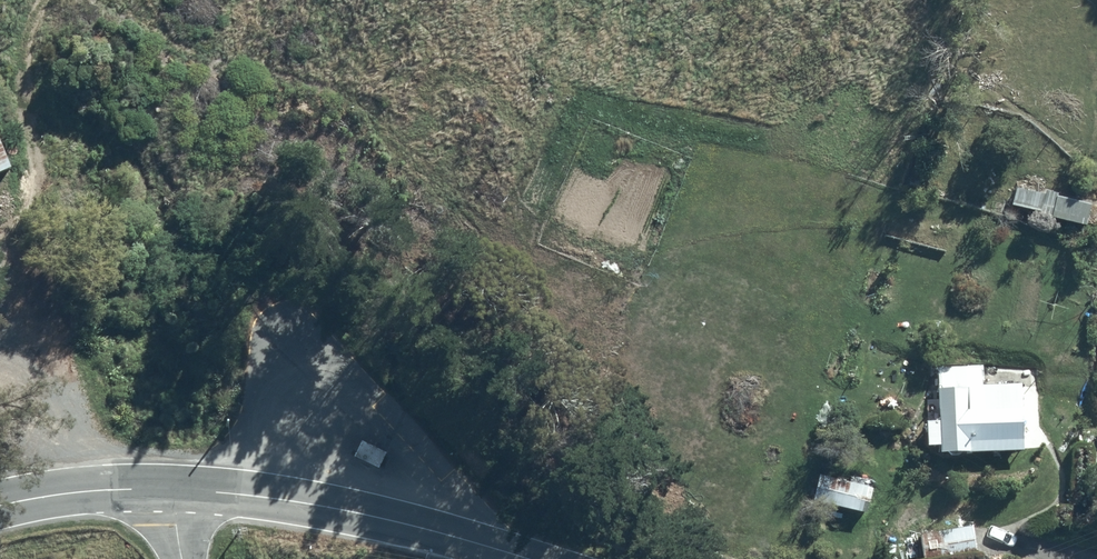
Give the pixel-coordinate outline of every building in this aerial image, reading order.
[(0,127),(0,174),(16,167),(0,127)] [(1092,199),(1017,182),(1012,203),(1087,220),(1092,199)] [(938,415),(927,415),(927,439),(941,439),(941,444),(1023,444),(1023,412),(1020,412),(1020,380),(981,380),(981,364),(938,364),(938,415)] [(856,508),(862,484),(831,476),(824,500),(856,508)] [(973,545),(971,520),(919,524),(921,549),(973,545)]
